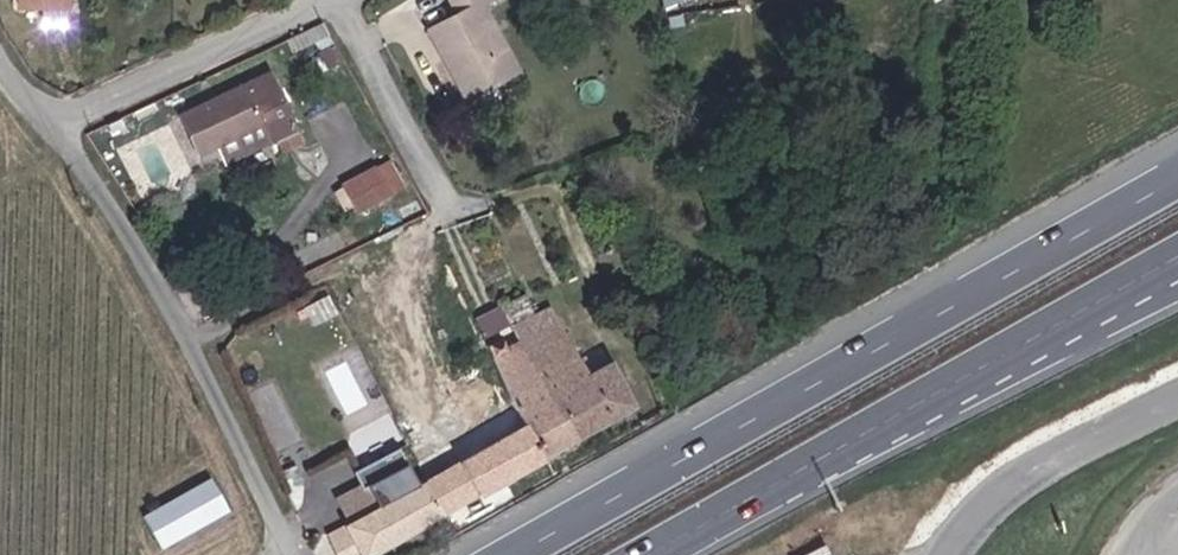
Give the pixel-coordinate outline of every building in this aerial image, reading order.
[(20,11),(71,10),(71,0),(19,0),(20,11)] [(428,31),(466,99),(525,72),(489,1),(492,0),(473,0),(476,4),(428,31)] [(272,70),(179,115),(201,158),(225,149),(234,164),(301,131),(272,70)] [(393,159),(344,184),(362,213),(411,188),(393,159)] [(478,313),(484,333),(509,324),(502,305),(478,313)] [(529,420),(549,458),(638,408),(614,363),(590,373),(555,308),(518,329),(526,341),(494,354),(529,420)] [(529,420),(430,478),(448,513),(549,458),(529,420)] [(211,478),(146,513),(162,545),(230,509),(211,478)] [(330,529),(344,554),(373,554),(448,513),(430,478),(330,529)]
